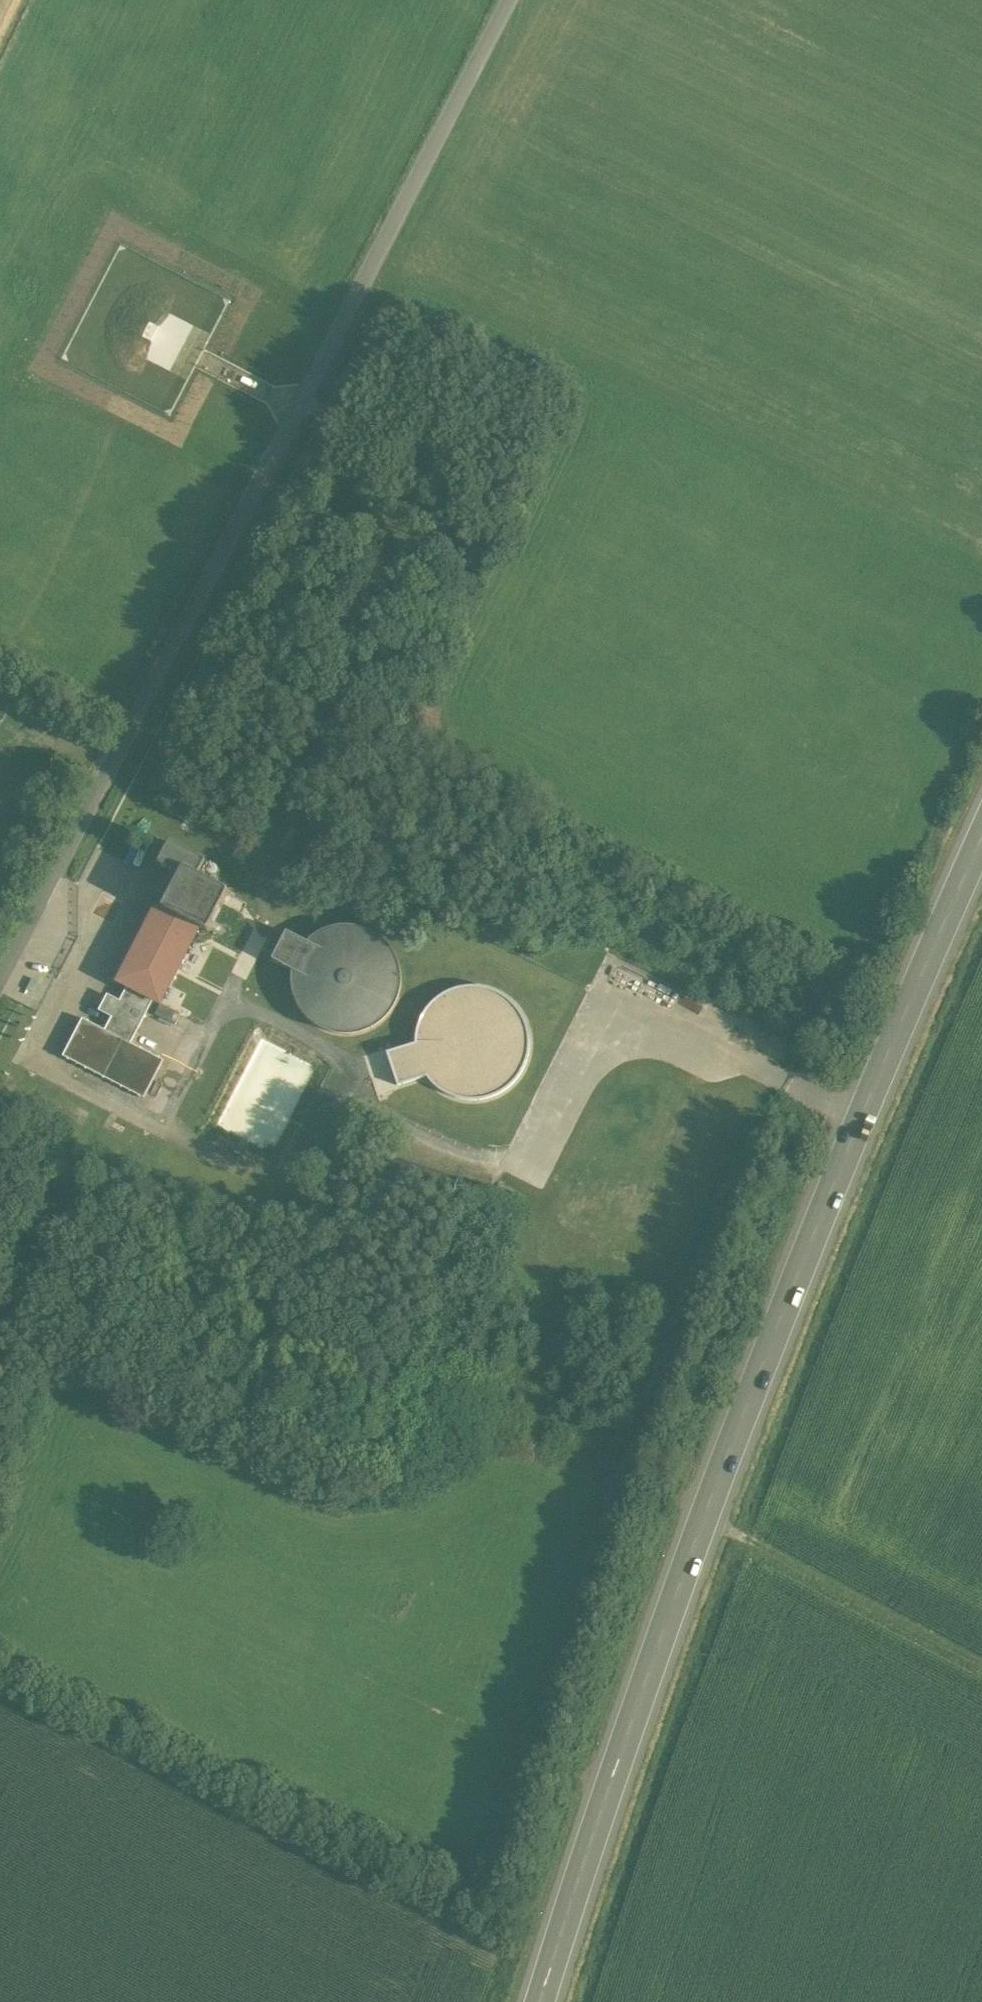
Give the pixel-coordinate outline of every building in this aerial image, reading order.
[(200,929),(205,932),(209,931),(229,894),(228,891),(200,877),(206,863),(206,861),(170,842),(168,843),(158,863),(158,868),(176,877),(162,907),(163,911),(200,929)] [(162,1005),(200,929),(163,911),(157,907),(119,983),(127,987),(153,1000),(162,1005)] [(310,937),(306,941),(288,932),(274,959),(292,968),(291,973),(291,979),(292,987),(292,992),(295,1000),(298,1006),(301,1011),(307,1018),(313,1023),(320,1027),(326,1030),(332,1032),(340,1034),(353,1034),(363,1031),(371,1027),(381,1021),(389,1013),(393,1008),(396,1001),(398,996),(400,987),(401,978),(400,970),(399,964),(396,957),(394,952),(390,946),(387,942),(383,939),(379,935),(374,931),(368,929),(364,927),(354,925),(351,924),(338,924),(330,926),(325,928),(320,930),(315,933),(310,937)] [(112,1017),(105,1031),(131,1044),(153,1000),(127,987),(121,1000),(115,997),(106,1014),(112,1017)] [(182,1015),(162,1005),(156,1017),(176,1027),(182,1015)] [(163,1060),(131,1044),(105,1031),(82,1019),(63,1056),(144,1098),(163,1060)] [(309,1067),(258,1042),(217,1124),(268,1149),(309,1067)]
